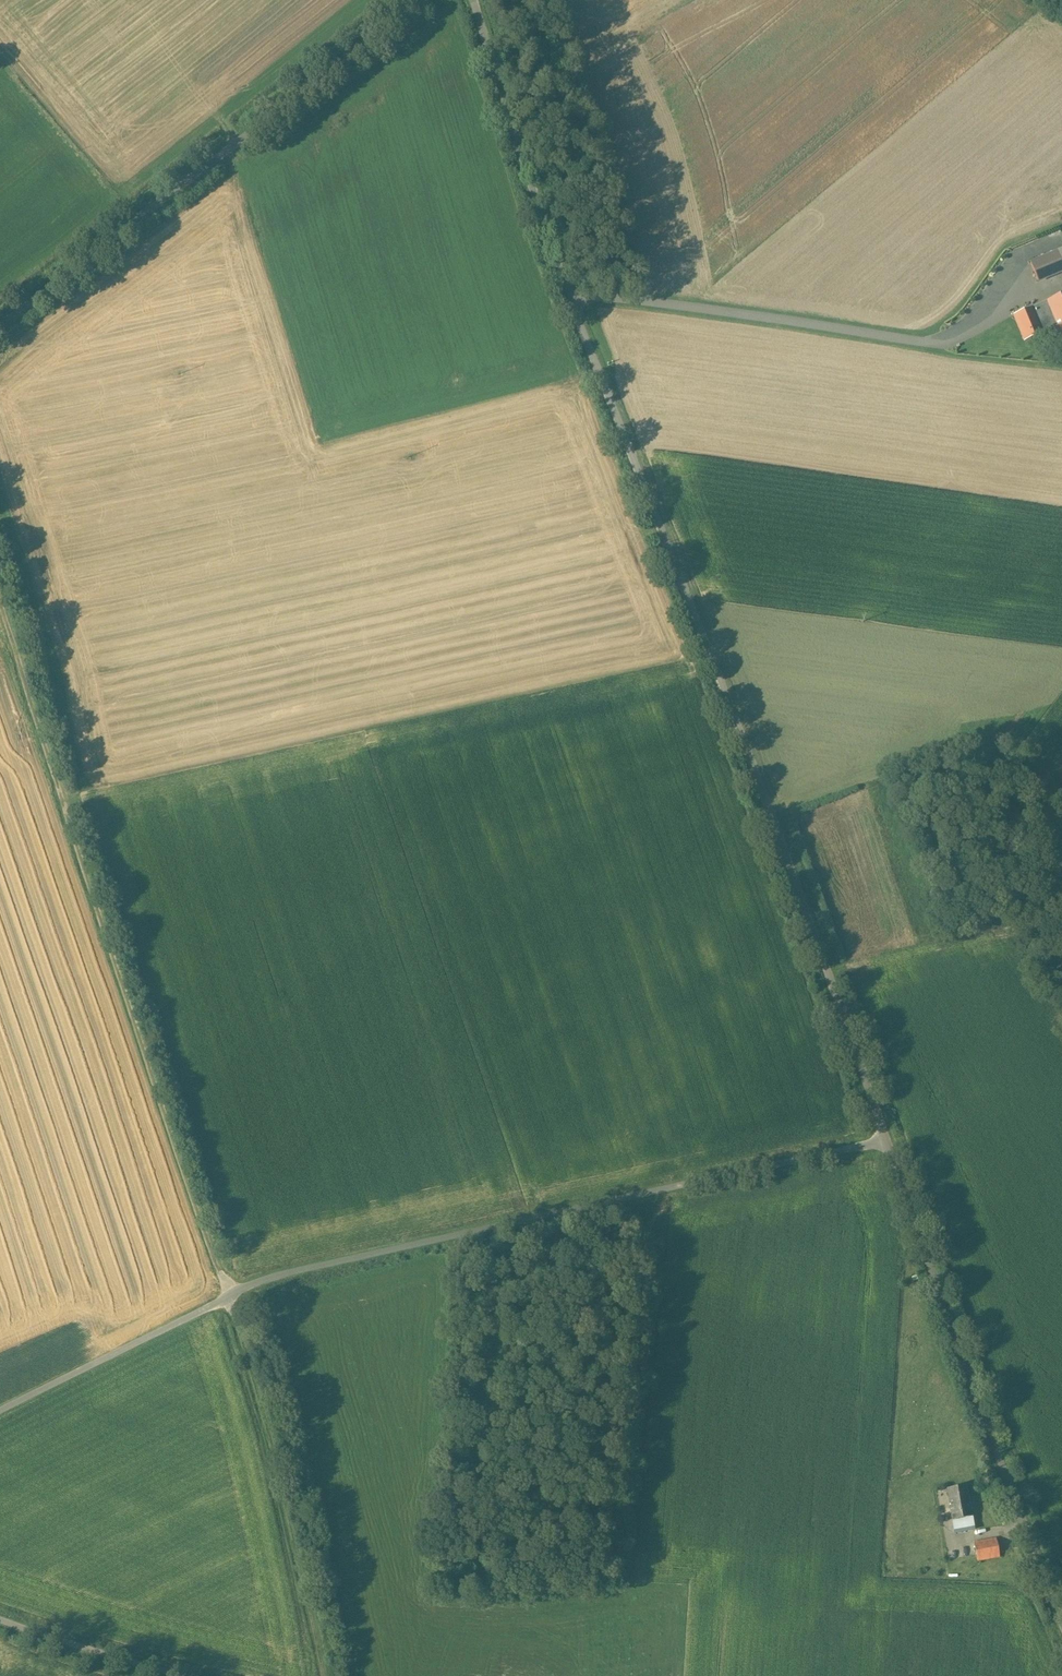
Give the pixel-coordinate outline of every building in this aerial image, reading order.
[(1030,262),(1038,281),(1061,271),(1061,266),(1056,252),(1030,262)] [(1046,301),(1057,327),(1061,339),(1061,295),(1046,301)] [(1057,327),(1046,301),(1032,307),(1043,333),(1057,327)] [(1043,333),(1032,307),(1014,315),(1025,341),(1043,333)] [(965,1486),(947,1489),(951,1510),(943,1511),(950,1548),(960,1546),(958,1533),(973,1530),(965,1486)] [(995,1539),(974,1543),(977,1560),(999,1556),(995,1539)]
